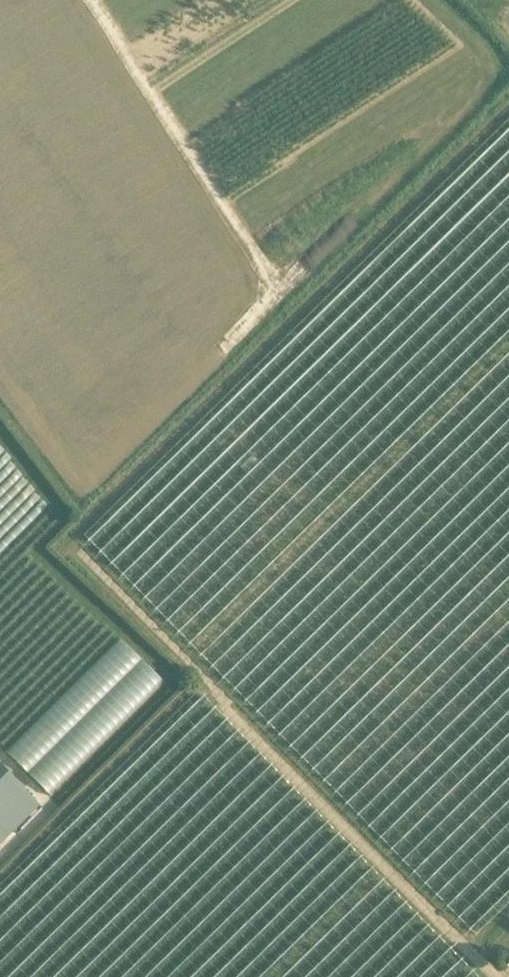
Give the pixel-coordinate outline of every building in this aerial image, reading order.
[(38,808),(0,770),(0,846),(38,808)]
